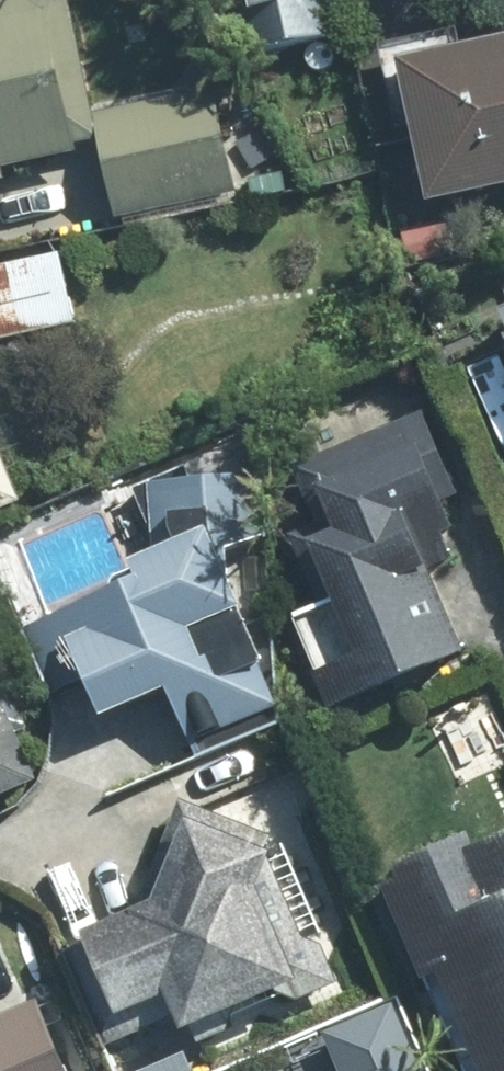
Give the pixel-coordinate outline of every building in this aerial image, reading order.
[(72,151),(70,144),(99,138),(116,215),(234,190),(214,90),(89,117),(64,0),(0,0),(0,165),(72,151)] [(244,52),(331,36),(324,0),(234,0),(244,52)] [(432,198),(503,183),(503,9),(489,13),(496,44),(404,63),(432,198)] [(443,224),(401,233),(408,263),(449,254),(443,224)] [(0,264),(0,337),(71,323),(57,253),(0,264)] [(442,476),(417,417),(295,470),(321,529),(295,541),(323,605),(332,602),(358,662),(323,678),(334,704),(457,650),(422,569),(449,559),(437,532),(445,529),(425,483),(442,476)] [(16,500),(0,463),(0,507),(16,500)] [(276,706),(213,554),(261,537),(257,477),(149,485),(153,556),(132,564),(139,580),(20,630),(47,695),(89,678),(103,713),(167,686),(191,742),(276,706)] [(31,780),(4,713),(0,714),(0,793),(31,780)] [(159,888),(79,923),(119,1015),(165,994),(181,1030),(311,973),(268,875),(281,842),(192,807),(159,888)] [(486,850),(480,835),(397,871),(402,885),(388,892),(424,975),(440,969),(483,1070),(503,1070),(503,842),(486,850)] [(46,981),(0,1000),(0,1070),(84,1070),(46,981)] [(379,1008),(333,1027),(353,1070),(406,1070),(379,1008)]
